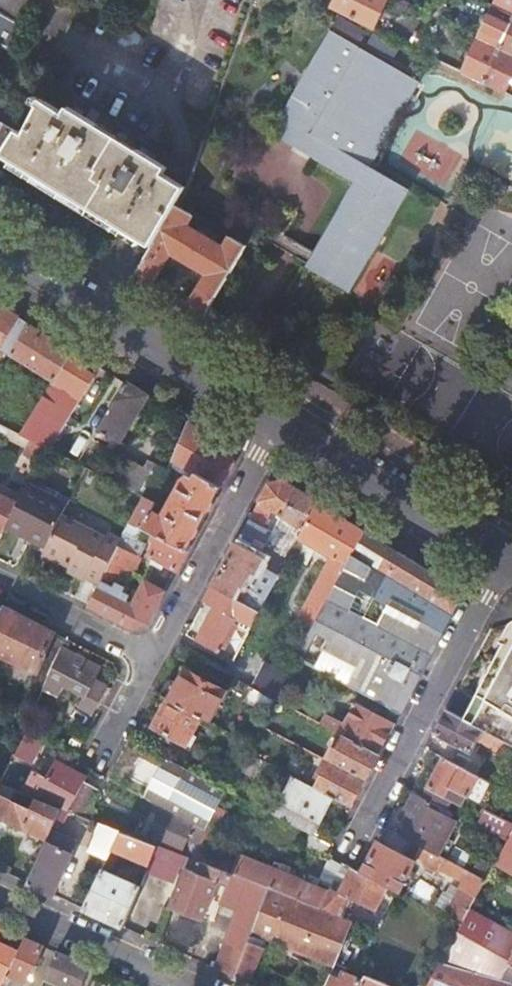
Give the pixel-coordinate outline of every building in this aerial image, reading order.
[(8,52),(26,0),(0,0),(0,47),(8,52)] [(352,20),(362,0),(335,0),(330,10),(352,20)] [(372,30),(387,0),(362,0),(352,20),(372,30)] [(511,14),(511,0),(498,0),(495,6),(511,14)] [(500,49),(511,23),(511,14),(495,6),(479,39),(500,49)] [(152,246),(175,205),(186,187),(215,107),(68,16),(55,38),(32,25),(17,50),(39,64),(37,68),(43,72),(28,102),(37,107),(24,133),(19,130),(4,155),(152,246)] [(511,55),(511,23),(500,49),(511,55)] [(356,184),(316,254),(309,265),(308,267),(351,291),(409,190),(367,166),(414,82),(332,34),(274,136),(296,148),(300,142),(316,151),(312,157),(356,184)] [(462,75),(483,85),(500,49),(479,39),(462,75)] [(504,95),(511,78),(511,55),(500,49),(483,85),(504,95)] [(0,120),(0,157),(16,129),(0,120)] [(296,148),(312,157),(316,151),(300,142),(296,148)] [(190,305),(205,314),(210,306),(231,271),(246,245),(230,236),(223,248),(215,244),(218,238),(198,227),(195,232),(185,226),(192,214),(175,205),(152,246),(138,272),(153,282),(169,254),(207,275),(190,305)] [(277,247),(284,235),(277,231),(270,243),(277,247)] [(309,265),(316,254),(284,235),(277,247),(309,265)] [(20,317),(2,307),(0,310),(0,350),(1,349),(20,317)] [(53,381),(72,349),(20,317),(1,349),(53,381)] [(84,371),(90,361),(72,349),(53,381),(20,435),(31,440),(46,448),(51,450),(93,377),(84,371)] [(147,396),(125,382),(97,431),(118,444),(147,396)] [(231,447),(188,421),(173,460),(197,475),(220,489),(235,462),(231,447)] [(24,453),(31,440),(20,435),(11,430),(4,443),(24,453)] [(40,461),(46,448),(31,440),(24,453),(40,461)] [(127,465),(118,483),(143,496),(156,502),(168,471),(149,462),(144,473),(127,465)] [(187,550),(220,489),(197,475),(195,479),(184,481),(166,514),(169,519),(163,520),(152,512),(144,528),(155,534),(187,550)] [(268,484),(253,512),(267,521),(274,511),(282,516),(297,488),(285,480),(268,484)] [(63,516),(69,505),(28,485),(19,503),(7,528),(47,548),(63,516)] [(297,488),(282,516),(291,521),(305,529),(320,502),(297,488)] [(3,535),(7,528),(19,503),(0,493),(0,534),(3,535)] [(152,512),(156,502),(143,496),(131,522),(144,528),(152,512)] [(365,529),(320,502),(305,529),(299,539),(333,559),(346,566),(365,529)] [(86,578),(100,585),(122,540),(107,533),(105,536),(63,516),(47,548),(43,556),(70,568),(68,573),(84,581),(86,578)] [(274,531),(249,519),(237,542),(261,556),(274,531)] [(305,529),(291,521),(286,532),(299,539),(305,529)] [(138,539),(144,528),(131,522),(125,533),(138,539)] [(457,586),(365,529),(346,566),(321,612),(297,659),(401,713),(460,600),(457,586)] [(147,623),(165,591),(146,582),(134,605),(114,595),(126,570),(134,573),(147,544),(138,539),(125,533),(122,540),(100,585),(90,606),(134,628),(147,623)] [(176,570),(187,550),(155,534),(152,541),(156,543),(150,556),(154,558),(151,564),(161,569),(164,563),(176,570)] [(261,556),(237,542),(213,586),(242,602),(249,589),(245,587),(253,573),(258,575),(267,559),(261,556)] [(346,566),(333,559),(309,606),(321,612),(346,566)] [(265,569),(246,604),(260,612),(279,577),(265,569)] [(242,602),(213,586),(205,601),(215,606),(197,640),(219,652),(234,623),(238,625),(241,621),(253,626),(260,612),(246,604),(242,602)] [(3,607),(0,613),(0,655),(49,677),(64,642),(66,638),(3,607)] [(511,627),(475,699),(506,714),(496,734),(508,740),(511,742),(511,628),(511,627)] [(68,643),(64,642),(49,677),(44,687),(60,695),(65,686),(85,697),(79,707),(93,715),(107,688),(93,680),(99,669),(65,650),(68,643)] [(266,662),(253,687),(275,699),(280,690),(289,674),(266,662)] [(169,683),(162,696),(170,699),(203,717),(210,721),(226,691),(185,670),(178,683),(169,683)] [(275,699),(253,687),(245,701),(268,713),(275,699)] [(280,690),(275,699),(303,714),(308,704),(280,690)] [(203,717),(170,699),(155,728),(192,746),(198,737),(193,734),(203,717)] [(506,714),(475,699),(465,718),(484,727),(496,734),(506,714)] [(338,725),(335,730),(344,735),(380,754),(396,723),(356,702),(342,727),(338,725)] [(465,718),(448,709),(436,732),(472,750),(478,738),(484,727),(465,718)] [(508,740),(496,734),(484,727),(478,738),(502,751),(503,750),(508,740)] [(77,732),(69,745),(79,751),(86,738),(77,732)] [(33,766),(45,745),(27,735),(16,757),(33,766)] [(333,747),(326,759),(366,780),(380,754),(344,735),(337,749),(333,747)] [(131,739),(109,779),(145,798),(166,757),(131,739)] [(508,740),(503,750),(511,754),(511,742),(508,740)] [(446,745),(441,755),(459,764),(464,754),(446,745)] [(459,764),(441,755),(420,795),(440,805),(450,785),(481,801),(492,781),(459,764)] [(145,798),(207,831),(228,790),(166,757),(145,798)] [(366,780),(326,759),(319,772),(323,775),(317,787),(334,797),(353,806),(366,780)] [(68,811),(69,811),(86,782),(87,778),(59,763),(50,778),(37,771),(28,788),(68,811)] [(208,776),(229,787),(236,774),(215,763),(208,776)] [(294,775),(274,814),(310,833),(314,835),(334,797),(317,787),(294,775)] [(86,782),(69,811),(84,817),(99,789),(86,782)] [(48,839),(52,831),(56,823),(62,809),(36,799),(31,810),(13,801),(17,791),(0,785),(0,817),(48,839)] [(402,836),(422,847),(446,859),(454,842),(448,838),(456,822),(444,816),(439,814),(443,807),(440,805),(420,795),(415,793),(408,809),(413,811),(402,836)] [(439,814),(444,816),(448,809),(443,807),(439,814)] [(56,823),(62,825),(68,811),(62,809),(56,823)] [(181,853),(194,826),(161,811),(149,838),(181,853)] [(93,842),(113,850),(113,849),(122,831),(101,824),(93,842)] [(28,884),(49,893),(60,870),(65,872),(76,841),(52,831),(48,839),(28,884)] [(113,849),(151,864),(159,845),(122,831),(113,849)] [(314,835),(310,833),(305,844),(328,855),(333,845),(314,835)] [(499,859),(511,866),(511,842),(509,840),(499,859)] [(90,850),(109,857),(113,850),(93,842),(90,850)] [(363,873),(389,887),(400,893),(416,862),(379,842),(363,873)] [(172,881),(179,866),(183,855),(159,845),(151,864),(148,872),(172,881)] [(473,908),(487,881),(487,880),(462,867),(446,859),(422,847),(417,857),(438,872),(442,866),(447,869),(445,873),(463,882),(459,889),(454,886),(447,897),(444,896),(435,911),(463,925),(473,908)] [(179,866),(185,868),(197,872),(202,862),(193,859),(183,855),(179,866)] [(237,876),(272,889),(322,908),(331,890),(320,886),(307,881),(244,857),(237,876)] [(211,865),(232,874),(235,866),(213,858),(211,865)] [(462,867),(487,880),(495,866),(485,861),(483,866),(467,858),(462,867)] [(209,966),(234,978),(272,889),(237,876),(232,874),(211,865),(202,862),(197,872),(185,868),(170,908),(203,920),(218,881),(227,884),(219,903),(237,911),(216,962),(211,961),(209,966)] [(322,908),(343,917),(348,906),(353,896),(378,909),(389,887),(363,873),(345,864),(331,890),(322,908)] [(84,910),(123,927),(141,887),(129,881),(132,873),(121,868),(117,876),(103,870),(84,910)] [(310,874),(307,881),(320,886),(323,879),(310,874)] [(410,898),(429,908),(439,889),(420,879),(410,898)] [(473,908),(481,913),(496,885),(487,881),(473,908)] [(234,978),(248,984),(254,968),(271,937),(337,965),(338,963),(355,921),(343,917),(322,908),(272,889),(234,978)] [(443,962),(502,980),(511,965),(511,930),(481,913),(473,908),(463,925),(443,962)] [(3,985),(25,985),(43,946),(25,938),(19,951),(3,985)] [(19,951),(0,942),(0,985),(3,985),(19,951)] [(57,952),(45,979),(61,985),(80,985),(89,967),(57,952)] [(502,980),(443,962),(430,985),(511,985),(511,983),(502,980)] [(341,979),(347,966),(338,963),(337,965),(333,975),(341,979)] [(511,983),(511,965),(502,980),(511,983)] [(366,974),(347,966),(341,979),(333,975),(327,985),(360,985),(366,974)] [(366,974),(360,985),(395,985),(366,974)]
